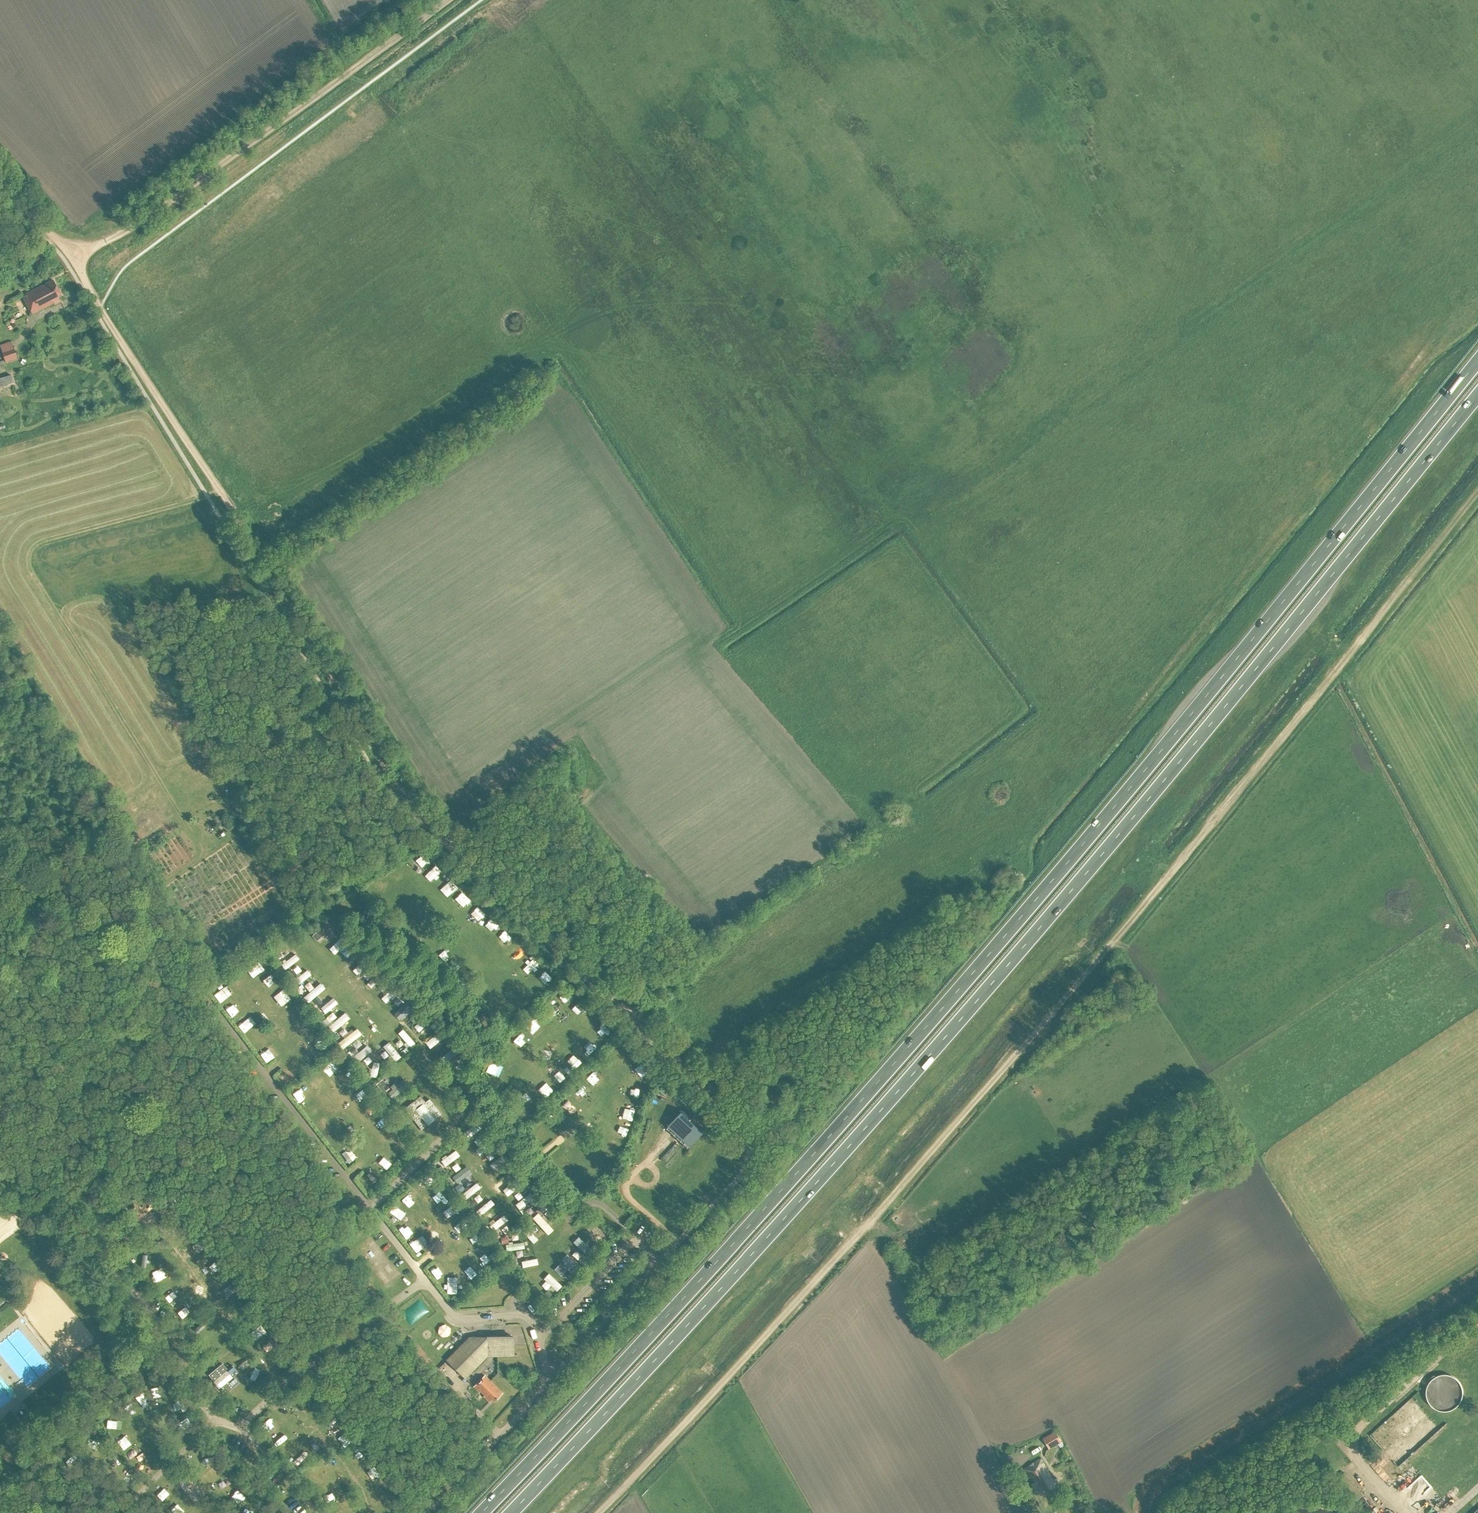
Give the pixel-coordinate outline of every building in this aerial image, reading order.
[(61,295),(54,281),(24,296),(32,314),(53,304),(54,306),(60,303),(57,297),(61,295)] [(0,345),(6,362),(17,359),(12,342),(0,345)] [(12,382),(10,375),(0,378),(0,385),(12,382)] [(345,933),(334,945),(347,957),(358,945),(345,933)] [(283,962),(287,968),(302,958),(299,952),(283,962)] [(361,973),(372,960),(366,955),(355,969),(361,973)] [(298,976),(301,981),(314,974),(311,969),(298,976)] [(378,971),(370,983),(375,986),(383,975),(378,971)] [(322,980),(306,996),(311,1001),(328,986),(322,980)] [(388,1001),(400,992),(395,986),(384,995),(388,1001)] [(572,996),(573,990),(563,988),(562,994),(572,996)] [(395,999),(401,1007),(412,999),(406,991),(395,999)] [(323,1015),(338,1004),(333,998),(318,1009),(323,1015)] [(406,1016),(413,1002),(408,999),(400,1013),(406,1016)] [(338,1027),(349,1020),(345,1014),(334,1022),(338,1027)] [(421,1031),(434,1020),(429,1014),(416,1025),(421,1031)] [(409,1042),(414,1038),(405,1028),(401,1032),(409,1042)] [(445,1029),(429,1039),(433,1045),(449,1036),(445,1029)] [(357,1062),(374,1050),(370,1044),(365,1046),(360,1038),(362,1037),(358,1030),(343,1040),(357,1062)] [(386,1045),(398,1060),(404,1055),(392,1040),(386,1045)] [(628,1058),(635,1055),(629,1040),(621,1043),(628,1058)] [(263,1052),(270,1061),(281,1052),(274,1044),(263,1052)] [(442,1055),(446,1062),(463,1050),(458,1044),(442,1055)] [(373,1070),(378,1072),(382,1062),(377,1060),(373,1070)] [(288,1085),(300,1076),(293,1067),(281,1076),(288,1085)] [(426,1102),(420,1094),(402,1109),(420,1131),(441,1114),(430,1099),(426,1102)] [(686,1148),(703,1129),(683,1110),(665,1129),(686,1148)] [(492,1137),(477,1148),(481,1153),(496,1142),(492,1137)] [(485,1152),(493,1162),(503,1154),(495,1144),(485,1152)] [(458,1150),(443,1159),(447,1165),(462,1156),(458,1150)] [(492,1163),(496,1168),(507,1160),(503,1155),(492,1163)] [(467,1165),(455,1174),(459,1180),(471,1171),(467,1165)] [(510,1195),(525,1182),(520,1176),(505,1188),(510,1195)] [(468,1188),(463,1182),(458,1187),(462,1192),(467,1188),(472,1195),(484,1186),(479,1180),(468,1188)] [(532,1191),(518,1203),(522,1208),(537,1196),(532,1191)] [(543,1204),(537,1210),(531,1205),(527,1210),(535,1217),(540,1211),(550,1219),(555,1214),(543,1204)] [(549,1229),(554,1224),(540,1212),(536,1217),(549,1229)] [(507,1213),(492,1224),(495,1229),(511,1218),(507,1213)] [(586,1230),(593,1237),(589,1242),(596,1250),(611,1235),(596,1220),(586,1230)] [(509,1243),(509,1248),(527,1247),(526,1240),(520,1241),(520,1233),(504,1234),(504,1243),(509,1243)] [(564,1271),(570,1276),(576,1270),(578,1271),(584,1264),(570,1252),(563,1259),(569,1265),(564,1271)] [(145,1255),(136,1256),(137,1265),(146,1264),(145,1255)] [(525,1265),(541,1263),(540,1257),(524,1259),(525,1265)] [(550,1272),(545,1277),(559,1290),(564,1285),(550,1272)] [(421,1297),(403,1311),(413,1324),(431,1309),(421,1297)] [(464,1377),(462,1380),(487,1355),(517,1355),(517,1354),(513,1354),(513,1337),(497,1337),(497,1340),(487,1340),(487,1337),(469,1337),(472,1339),(461,1351),(458,1348),(447,1360),(464,1377)] [(209,1375),(224,1393),(237,1382),(232,1376),(235,1374),(230,1368),(227,1370),(222,1364),(209,1375)] [(502,1393),(485,1376),(480,1380),(481,1381),(479,1383),(478,1382),(474,1387),(479,1392),(480,1391),(485,1395),(483,1396),(489,1401),(491,1399),(494,1401),(502,1393)] [(26,1418),(28,1412),(24,1407),(18,1408),(16,1414),(20,1419),(26,1418)] [(1049,1449),(1058,1444),(1062,1442),(1056,1431),(1043,1438),(1049,1449)] [(1044,1465),(1041,1458),(1023,1468),(1028,1477),(1032,1475),(1035,1481),(1032,1483),(1038,1494),(1041,1493),(1043,1497),(1056,1490),(1053,1485),(1054,1484),(1043,1465),(1044,1465)] [(1345,1473),(1336,1480),(1356,1503),(1364,1495),(1345,1473)]
